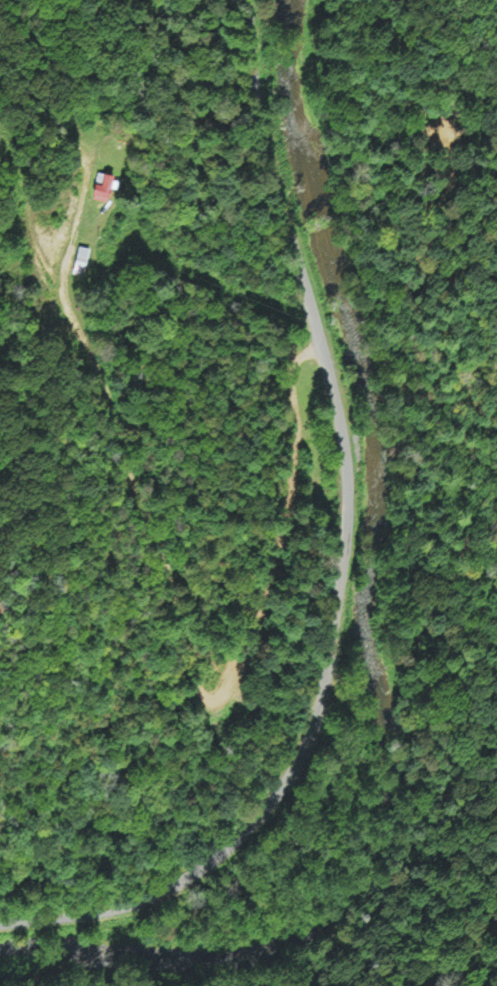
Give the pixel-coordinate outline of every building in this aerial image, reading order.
[(96,172),(107,174),(102,198),(91,196),(96,172)]
